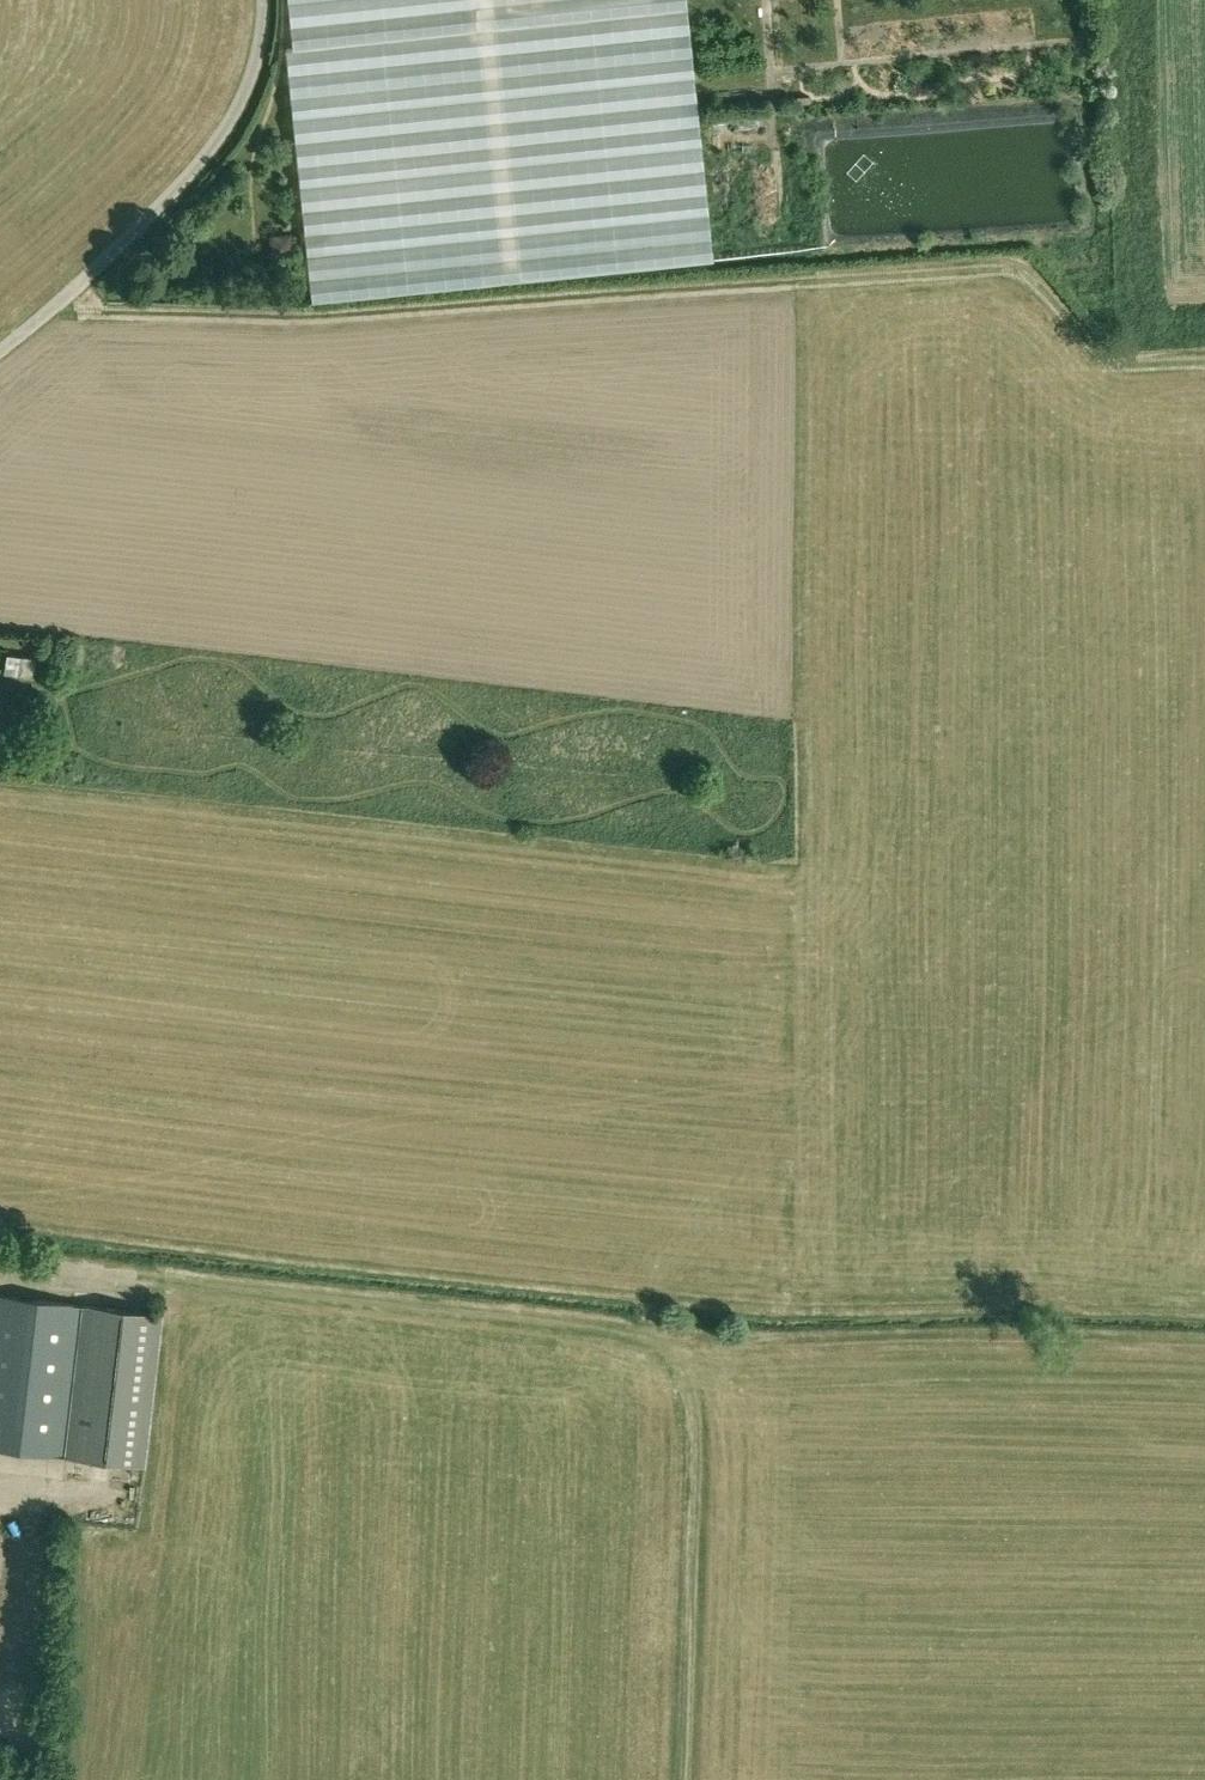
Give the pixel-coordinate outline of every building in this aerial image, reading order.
[(292,49),(286,50),(290,86),(312,303),(714,262),(695,86),(687,8),(686,0),(287,0),(292,49)] [(4,672),(20,675),(20,672),(23,657),(7,654),(4,672)] [(20,672),(20,675),(32,677),(35,659),(23,657),(20,672)] [(143,1465),(160,1314),(0,1295),(0,1449),(143,1465)] [(135,1664),(134,1653),(123,1654),(123,1647),(112,1648),(113,1665),(135,1664)]
